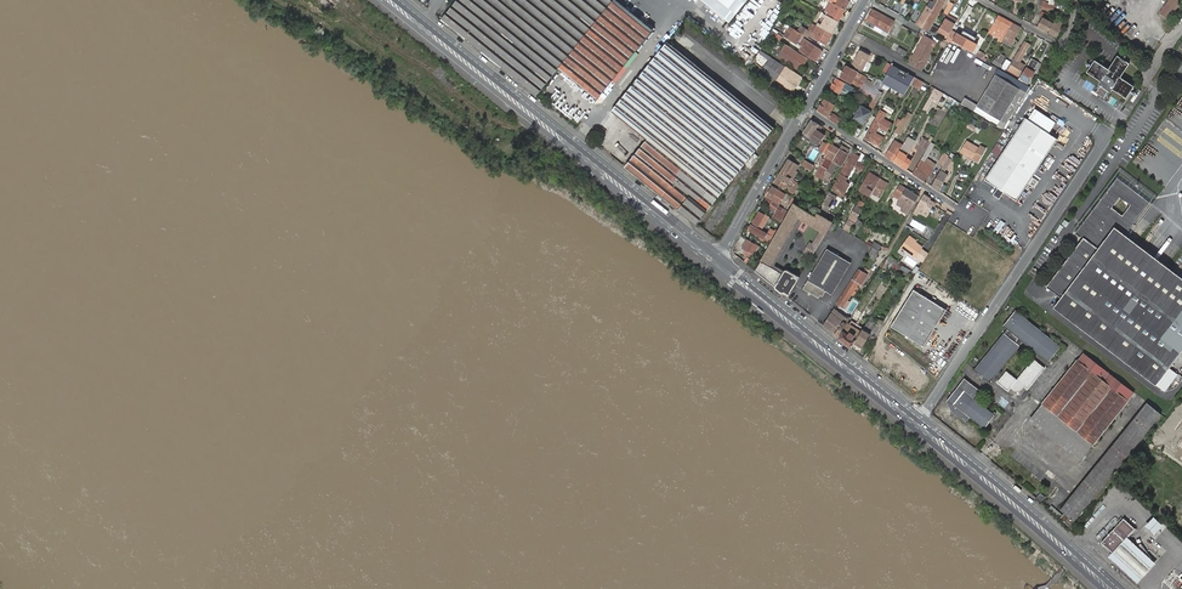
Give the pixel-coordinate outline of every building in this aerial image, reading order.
[(454,4),(442,18),(536,96),(547,83),(549,81),(559,68),(613,0),(457,0),(454,4)] [(616,0),(613,0),(559,68),(564,72),(597,99),(653,30),(616,0)] [(730,22),(747,0),(702,0),(730,22)] [(786,9),(790,11),(796,0),(791,0),(786,9)] [(845,10),(850,1),(851,0),(828,0),(831,1),(845,10)] [(922,27),(937,3),(938,0),(934,0),(933,2),(931,0),(917,24),(922,27)] [(922,27),(928,31),(936,35),(938,31),(934,29),(933,31),(930,29),(946,0),(938,0),(937,3),(922,27)] [(1041,8),(1053,11),(1054,3),(1043,1),(1041,0),(1040,0),(1038,8),(1041,8)] [(1067,2),(1063,0),(1062,0),(1060,2),(1059,5),(1059,7),(1059,8),(1067,10),(1068,5),(1066,4),(1067,2)] [(1181,0),(1170,0),(1159,14),(1167,20),(1181,1),(1181,0)] [(839,21),(845,10),(831,1),(824,13),(839,21)] [(954,4),(950,2),(944,13),(948,15),(954,4)] [(888,32),(894,21),(873,9),(865,24),(873,29),(875,25),(888,32)] [(1040,16),(1043,17),(1051,22),(1052,17),(1042,12),(1040,16)] [(832,34),(839,21),(824,13),(823,16),(826,18),(822,25),(819,23),(817,26),(832,34)] [(938,31),(936,35),(938,36),(941,32),(949,35),(952,30),(955,24),(957,20),(948,15),(945,19),(941,25),(939,30),(939,31),(938,31)] [(1003,39),(1007,33),(1012,22),(998,15),(993,25),(990,29),(1001,36),(999,39),(998,40),(1001,42),(1003,39)] [(1038,27),(1048,32),(1053,23),(1051,22),(1043,17),(1038,27)] [(1052,35),(1057,37),(1058,34),(1056,32),(1061,23),(1052,17),(1051,22),(1053,23),(1048,32),(1052,35)] [(1003,39),(1012,44),(1015,39),(1021,27),(1012,22),(1007,33),(1003,39)] [(798,31),(802,34),(808,38),(811,32),(808,30),(801,25),(798,31)] [(886,36),(888,32),(875,25),(873,29),(886,36)] [(827,44),(832,34),(817,26),(815,30),(813,33),(812,36),(815,38),(827,44)] [(798,31),(791,27),(788,31),(792,33),(788,38),(796,44),(802,34),(798,31)] [(759,29),(752,42),(761,46),(768,33),(759,29)] [(990,29),(988,33),(999,39),(1001,36),(990,29)] [(952,43),(953,40),(973,51),(977,44),(976,43),(980,36),(978,35),(976,38),(963,31),(961,35),(957,33),(952,30),(949,35),(946,40),(948,42),(952,43)] [(1098,37),(1106,45),(1112,39),(1105,31),(1098,37)] [(936,42),(924,36),(913,56),(924,63),(929,54),(936,42)] [(804,49),(802,52),(816,61),(823,51),(803,38),(800,44),(803,45),(801,47),(804,49)] [(1109,49),(1116,53),(1121,45),(1115,40),(1109,49)] [(625,167),(697,224),(774,128),(667,42),(612,111),(627,123),(647,139),(644,143),(631,159),(627,164),(625,167)] [(1018,52),(1013,59),(1015,60),(1008,70),(1018,76),(1024,65),(1019,62),(1023,55),(1030,44),(1025,42),(1018,52)] [(808,59),(786,44),(778,56),(800,70),(808,59)] [(1048,57),(1055,46),(1051,44),(1045,55),(1048,56),(1048,57)] [(898,47),(896,51),(905,56),(907,52),(898,47)] [(854,62),(852,65),(862,71),(867,61),(867,60),(870,55),(860,50),(859,51),(857,55),(856,56),(854,62)] [(984,53),(979,50),(975,56),(981,59),(984,53)] [(930,55),(929,54),(924,63),(913,56),(912,56),(910,59),(923,67),(930,55)] [(1024,62),(1028,65),(1032,58),(1028,55),(1024,62)] [(1101,85),(1112,92),(1113,92),(1115,89),(1129,98),(1137,85),(1123,77),(1131,63),(1119,55),(1110,69),(1096,60),(1089,73),(1103,81),(1100,84),(1101,85)] [(762,68),(768,74),(778,61),(771,57),(762,68)] [(1007,67),(1008,68),(1011,62),(1007,60),(1003,65),(995,59),(993,63),(1005,70),(1007,67)] [(1026,67),(1020,78),(1028,83),(1035,72),(1033,71),(1038,62),(1032,59),(1026,67)] [(776,80),(777,80),(785,85),(785,86),(791,90),(793,88),(794,86),(800,76),(794,72),(791,70),(786,67),(778,61),(768,74),(776,80)] [(862,71),(867,73),(871,64),(867,61),(862,71)] [(915,77),(892,65),(883,82),(882,83),(904,95),(915,77)] [(846,66),(843,71),(855,78),(858,72),(846,66)] [(861,87),(859,91),(873,99),(874,99),(879,91),(878,90),(870,86),(858,80),(855,78),(843,71),(838,68),(835,74),(838,75),(840,77),(847,80),(852,83),(852,82),(861,87)] [(456,89),(463,82),(448,69),(442,76),(456,89)] [(1026,93),(996,74),(977,106),(1006,124),(1026,93)] [(836,78),(830,88),(839,94),(843,87),(851,91),(853,87),(845,83),(836,78)] [(911,85),(920,89),(923,82),(915,78),(911,85)] [(1015,81),(1013,84),(1025,90),(1027,87),(1015,81)] [(1108,99),(1112,92),(1101,85),(1097,92),(1108,99)] [(932,91),(922,109),(926,112),(932,100),(938,103),(943,93),(934,88),(932,91)] [(879,91),(874,99),(878,101),(882,92),(878,90),(879,91)] [(824,98),(817,110),(827,117),(837,124),(841,119),(830,112),(834,105),(824,98)] [(974,111),(977,105),(965,98),(962,103),(965,106),(973,110),(974,111)] [(579,110),(582,107),(572,99),(570,102),(579,110)] [(854,118),(865,124),(872,111),(878,101),(874,99),(873,99),(868,109),(861,105),(859,110),(858,110),(857,113),(856,113),(854,118)] [(957,101),(955,105),(963,110),(965,106),(962,103),(957,101)] [(886,106),(884,109),(892,114),(894,110),(886,106)] [(786,113),(791,116),(795,110),(791,107),(786,113)] [(880,110),(876,117),(865,138),(871,141),(879,145),(883,137),(875,133),(879,127),(887,131),(891,123),(883,119),(886,114),(880,110)] [(914,128),(919,130),(928,115),(922,112),(914,128)] [(905,114),(895,131),(899,134),(910,117),(905,114)] [(933,114),(925,132),(935,136),(942,118),(933,114)] [(1025,117),(985,178),(1017,199),(1057,138),(1025,117)] [(822,127),(812,120),(803,133),(810,138),(819,144),(824,135),(819,131),(822,127)] [(979,127),(985,131),(989,124),(983,120),(979,127)] [(900,149),(893,161),(906,169),(911,161),(905,157),(914,141),(907,137),(902,145),(902,147),(900,149)] [(919,145),(926,149),(929,142),(923,139),(919,145)] [(819,149),(823,152),(827,144),(823,141),(819,149)] [(893,141),(885,155),(893,161),(900,149),(895,146),(897,143),(893,141)] [(979,148),(967,141),(960,151),(972,159),(979,148)] [(997,141),(990,152),(999,157),(1006,146),(997,141)] [(931,142),(913,173),(925,182),(928,178),(933,169),(924,163),(927,158),(935,144),(931,142)] [(824,175),(827,171),(829,166),(831,162),(833,160),(839,149),(828,143),(827,144),(823,152),(826,153),(824,156),(826,157),(825,159),(821,165),(816,175),(823,178),(824,175)] [(846,148),(841,145),(839,149),(833,160),(833,161),(832,162),(831,162),(829,166),(827,171),(824,175),(830,178),(833,174),(831,173),(836,166),(835,165),(833,163),(834,161),(841,165),(847,154),(843,152),(846,148)] [(840,193),(842,195),(847,188),(844,186),(842,186),(847,178),(859,157),(853,153),(849,159),(848,159),(843,167),(845,167),(840,175),(836,182),(832,188),(836,191),(840,193)] [(938,162),(943,165),(948,157),(949,156),(944,153),(938,162)] [(931,186),(942,193),(946,186),(943,183),(948,175),(945,173),(952,159),(948,157),(943,165),(931,186)] [(927,158),(924,163),(933,169),(936,164),(927,158)] [(789,159),(781,172),(786,175),(790,178),(798,165),(789,159)] [(815,166),(804,160),(801,165),(812,171),(815,166)] [(858,164),(856,169),(861,172),(865,166),(859,163),(858,164)] [(786,175),(781,172),(777,177),(774,182),(788,191),(788,190),(793,193),(799,183),(791,178),(790,178),(786,175)] [(879,180),(880,179),(869,173),(859,191),(870,196),(872,193),(873,191),(879,180)] [(1181,351),(1181,278),(1125,235),(1150,202),(1117,177),(1076,232),(1083,238),(1046,287),(1061,298),(1054,307),(1156,385),(1181,351)] [(881,196),(887,185),(879,180),(873,191),(881,196)] [(907,214),(919,196),(900,184),(895,193),(901,197),(899,199),(896,204),(902,207),(900,210),(907,214)] [(773,201),(780,191),(772,186),(766,196),(773,201)] [(829,193),(823,203),(830,208),(836,197),(829,193)] [(931,201),(933,199),(924,194),(916,207),(916,208),(913,213),(917,215),(918,212),(927,216),(934,203),(931,201)] [(793,197),(788,206),(791,208),(794,203),(796,199),(793,197)] [(767,198),(764,202),(770,206),(773,202),(767,198)] [(866,203),(858,199),(855,204),(863,208),(866,203)] [(776,210),(779,205),(773,202),(770,206),(770,207),(776,210)] [(757,268),(755,271),(759,277),(775,287),(782,293),(784,292),(786,289),(791,292),(792,290),(800,277),(799,277),(794,274),(787,270),(785,270),(783,273),(770,266),(798,218),(801,219),(821,231),(819,235),(819,234),(817,239),(816,239),(814,242),(815,243),(814,245),(813,245),(810,245),(807,250),(805,251),(807,253),(807,254),(812,256),(826,233),(829,228),(832,222),(833,222),(828,219),(821,215),(818,213),(817,213),(815,216),(804,209),(797,205),(794,203),(791,208),(789,211),(788,212),(787,215),(782,223),(779,228),(777,231),(774,237),(769,246),(766,250),(767,250),(763,258),(757,268)] [(863,208),(856,204),(842,228),(849,232),(863,208)] [(785,214),(787,215),(788,212),(781,207),(779,205),(776,210),(775,212),(775,213),(783,218),(785,214)] [(753,223),(758,226),(761,220),(764,222),(765,222),(769,216),(765,214),(759,211),(753,223)] [(781,222),(783,218),(775,213),(772,217),(781,222)] [(858,220),(850,232),(855,235),(862,222),(858,220)] [(766,242),(768,237),(771,239),(773,237),(767,233),(751,225),(750,226),(749,226),(747,228),(749,229),(748,230),(760,236),(759,238),(766,242)] [(908,236),(900,247),(915,258),(915,257),(922,263),(928,253),(922,248),(923,247),(916,242),(908,236)] [(751,253),(753,254),(754,255),(759,246),(757,245),(756,245),(747,240),(742,248),(745,250),(744,253),(749,256),(751,253)] [(874,242),(871,246),(873,247),(871,250),(876,254),(881,246),(874,242)] [(810,243),(805,251),(807,250),(810,245),(813,245),(810,243)] [(760,246),(759,246),(755,254),(757,255),(763,258),(767,250),(766,250),(760,246)] [(808,280),(803,289),(809,292),(811,293),(819,298),(820,295),(822,296),(826,291),(832,294),(851,262),(827,249),(808,280)] [(870,250),(867,255),(874,260),(878,255),(876,254),(871,250),(870,250)] [(751,265),(757,268),(763,258),(757,255),(751,265)] [(902,265),(889,255),(886,261),(890,263),(900,269),(902,265)] [(886,268),(897,274),(900,269),(890,263),(886,268)] [(911,270),(902,265),(900,269),(906,273),(909,274),(911,270)] [(837,303),(842,307),(853,290),(858,283),(861,285),(867,274),(858,269),(853,277),(837,303)] [(906,273),(900,269),(897,274),(903,277),(906,273)] [(913,288),(890,325),(923,345),(946,309),(913,288)] [(823,325),(838,337),(847,322),(848,322),(850,318),(848,317),(847,319),(834,308),(823,325)] [(1018,338),(1049,362),(1054,356),(1055,354),(1061,347),(1015,310),(1003,325),(1007,329),(1004,333),(974,370),(980,375),(989,382),(1019,345),(1015,342),(1017,339),(1018,338)] [(871,316),(868,320),(866,323),(872,327),(873,325),(874,326),(875,324),(872,323),(875,319),(871,316)] [(838,338),(851,348),(854,343),(856,340),(861,332),(854,328),(847,323),(842,331),(838,338)] [(856,340),(854,343),(861,348),(863,344),(870,334),(869,333),(873,327),(872,327),(866,323),(863,329),(861,332),(856,340)] [(1077,360),(1128,401),(1135,392),(1084,352),(1077,360)] [(1045,368),(1033,359),(1017,379),(1006,371),(997,382),(1008,391),(1011,388),(1016,391),(1021,391),(1024,386),(1028,389),(1045,368)] [(985,428),(995,415),(972,398),(978,390),(965,379),(948,401),(952,411),(954,412),(966,421),(968,418),(969,417),(985,428)] [(1076,523),(1158,411),(1142,400),(1060,511),(1076,523)] [(1053,504),(1058,508),(1070,495),(1065,490),(1053,504)] [(1036,498),(1041,502),(1045,497),(1040,493),(1036,498)] [(1154,516),(1146,525),(1155,534),(1163,525),(1154,516)] [(1124,518),(1102,542),(1113,553),(1128,537),(1135,528),(1124,518)] [(1113,553),(1109,557),(1138,583),(1156,563),(1128,537),(1113,553)] [(1165,580),(1175,588),(1180,588),(1181,587),(1181,582),(1172,573),(1165,580)]
